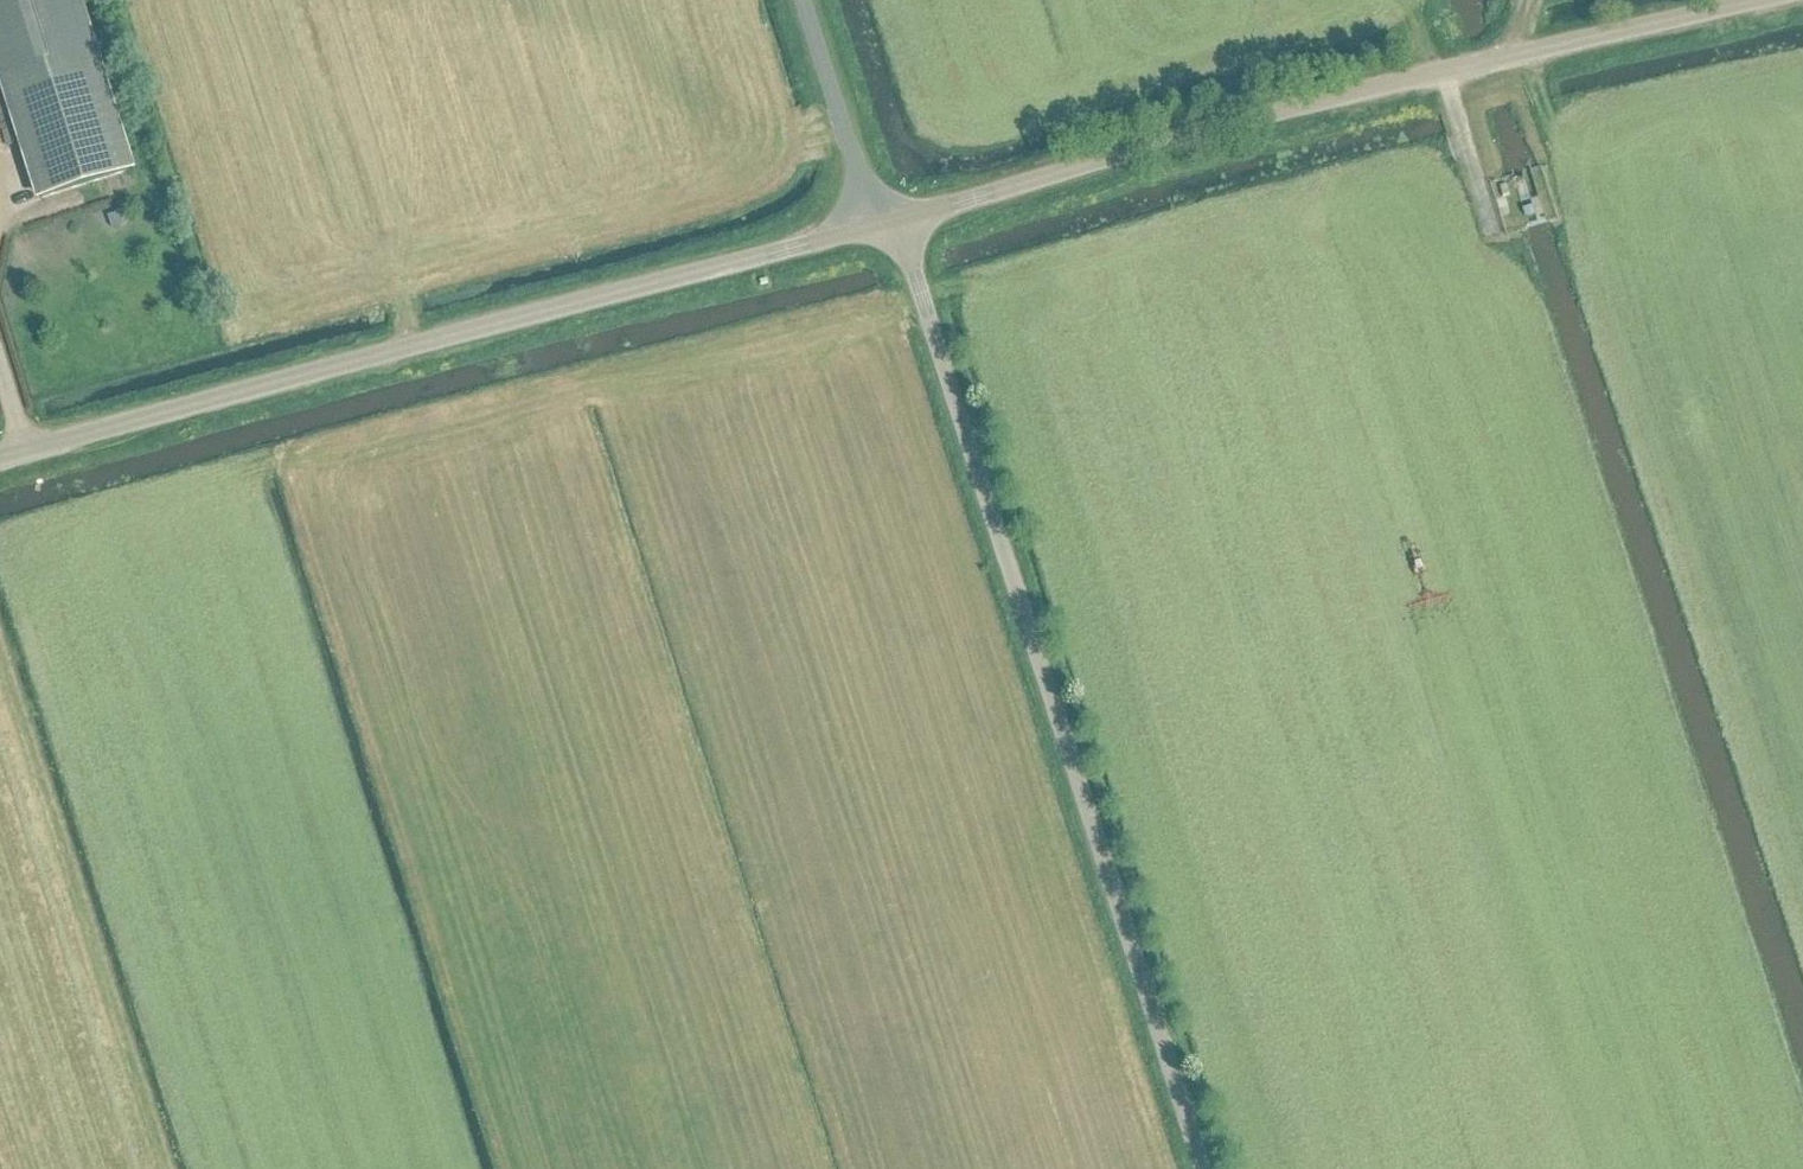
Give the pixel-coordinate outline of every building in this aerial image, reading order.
[(36,201),(136,169),(82,0),(0,0),(0,87),(36,201)]
